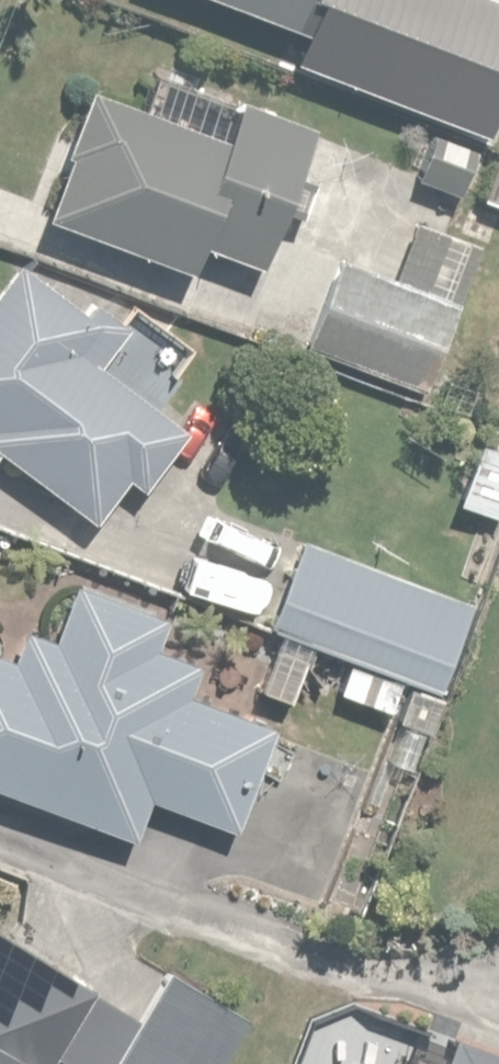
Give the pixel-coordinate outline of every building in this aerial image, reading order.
[(326,38),(332,23),(374,40),(391,0),(235,0),(326,38)] [(144,99),(94,82),(50,216),(194,263),(205,228),(266,248),(311,111),(243,89),(238,103),(152,75),(144,99)] [(481,146),(432,128),(415,175),(464,193),(481,146)] [(481,202),(498,210),(498,160),(481,202)] [(344,260),(306,343),(331,355),(328,362),(381,387),(387,374),(422,390),(461,305),(444,297),(469,243),(418,220),(389,281),(344,260)] [(0,283),(0,456),(7,447),(94,515),(133,465),(148,477),(187,428),(163,410),(204,357),(176,335),(172,340),(129,307),(122,316),(87,289),(78,301),(21,256),(0,283)] [(483,439),(460,503),(498,517),(498,445),(483,439)] [(351,655),(409,676),(442,688),(474,599),(310,539),(280,629),(317,643),(351,655)] [(138,832),(152,793),(242,824),(276,725),(192,696),(205,659),(156,642),(165,616),(76,585),(58,637),(30,627),(19,658),(0,651),(0,784),(138,832)] [(409,676),(351,655),(337,692),(395,714),(409,676)] [(249,1011),(175,962),(135,1022),(0,931),(0,1063),(52,1063),(58,1055),(72,1063),(214,1063),(249,1011)] [(461,1026),(444,1063),(498,1063),(498,1043),(461,1026)]
